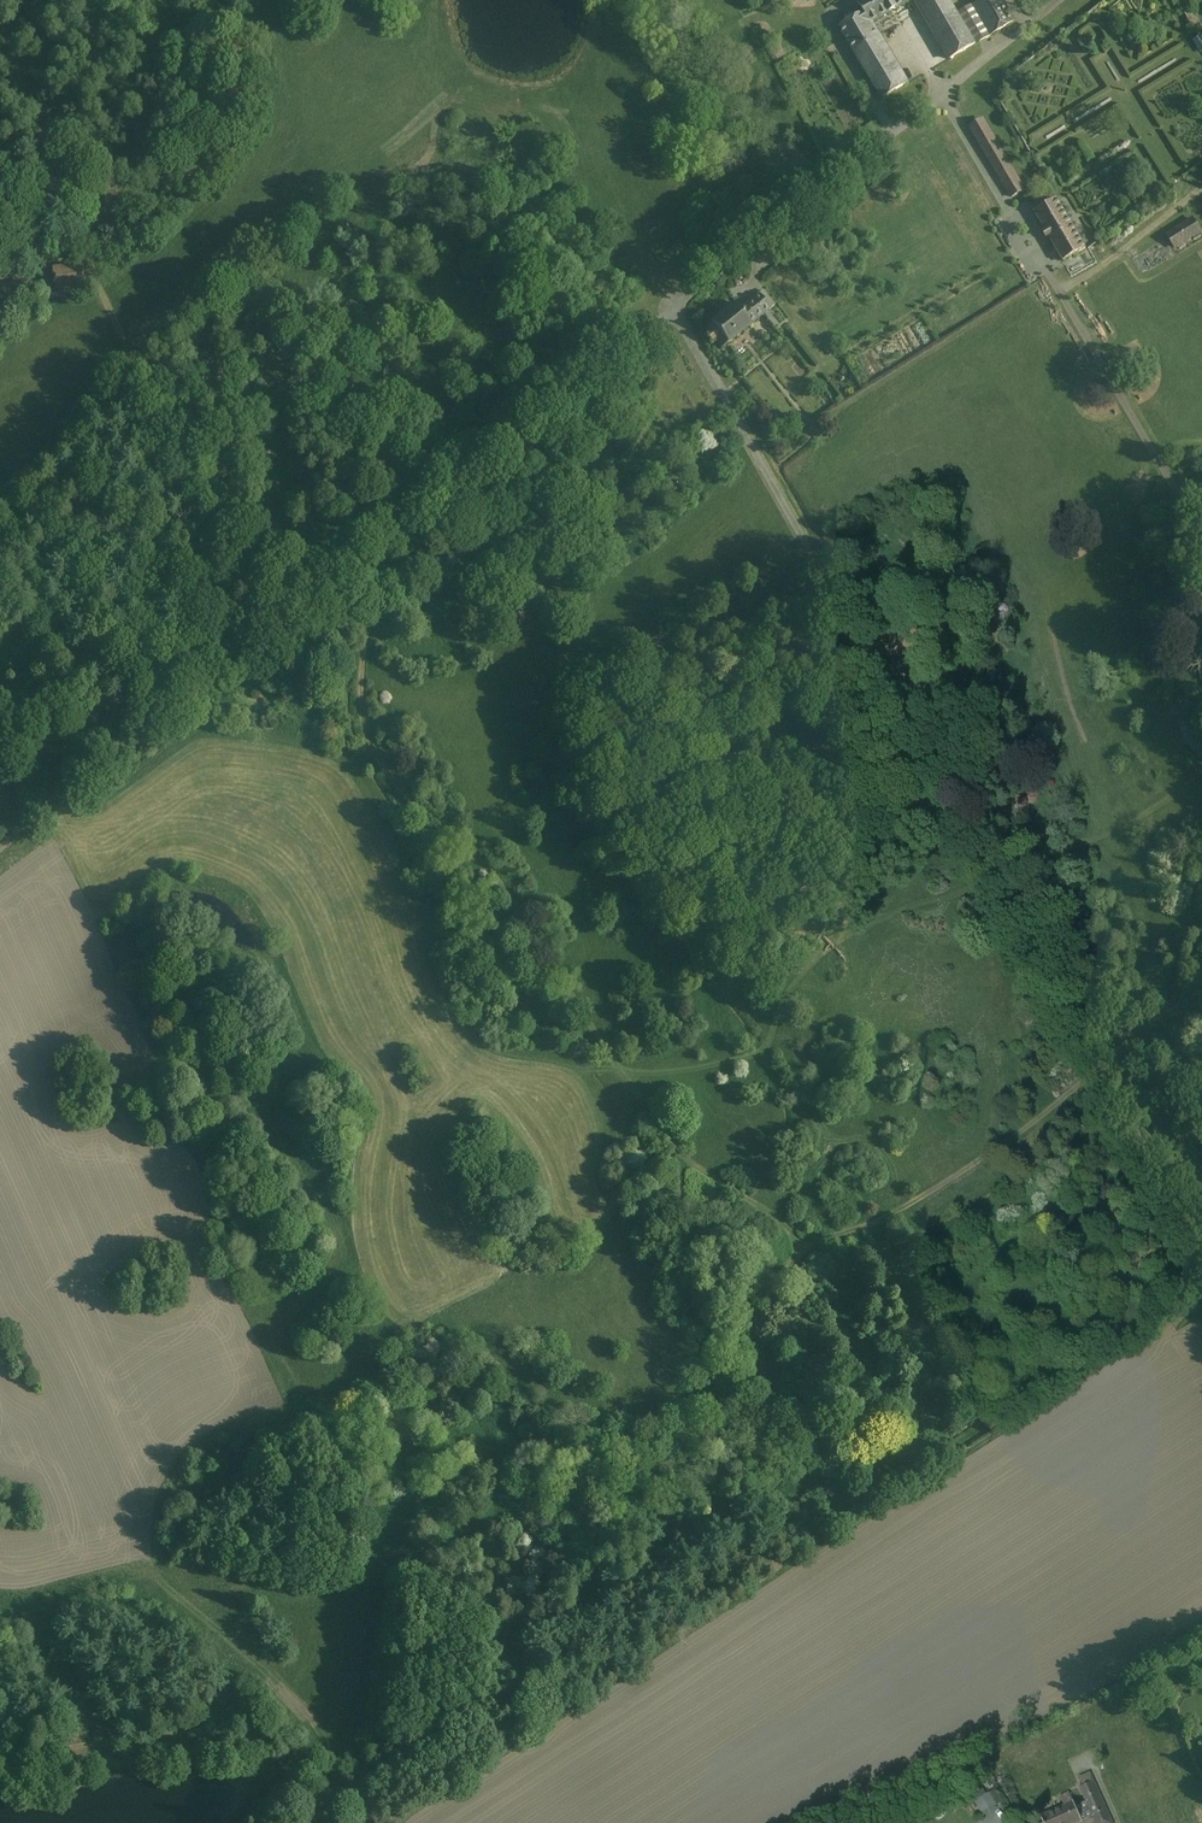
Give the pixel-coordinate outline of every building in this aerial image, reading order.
[(978,44),(961,13),(954,0),(853,0),(835,10),(882,94),(909,79),(878,24),(918,2),(950,60),(978,44)] [(961,13),(978,44),(1017,22),(1004,0),(983,0),(961,13)] [(1028,188),(985,118),(969,128),(1012,198),(1028,188)] [(1053,197),(1034,209),(1066,260),(1086,247),(1053,197)] [(1168,234),(1179,251),(1201,236),(1201,228),(1195,217),(1168,234)] [(1016,244),(1021,241),(1014,227),(1009,230),(1016,244)] [(88,288),(90,268),(58,264),(56,285),(88,288)] [(726,343),(768,309),(753,290),(711,324),(726,343)] [(895,347),(883,354),(886,359),(898,352),(895,347)] [(1092,1771),(1074,1779),(1082,1798),(1040,1817),(1043,1822),(1083,1822),(1089,1821),(1090,1822),(1114,1822),(1092,1771)]
